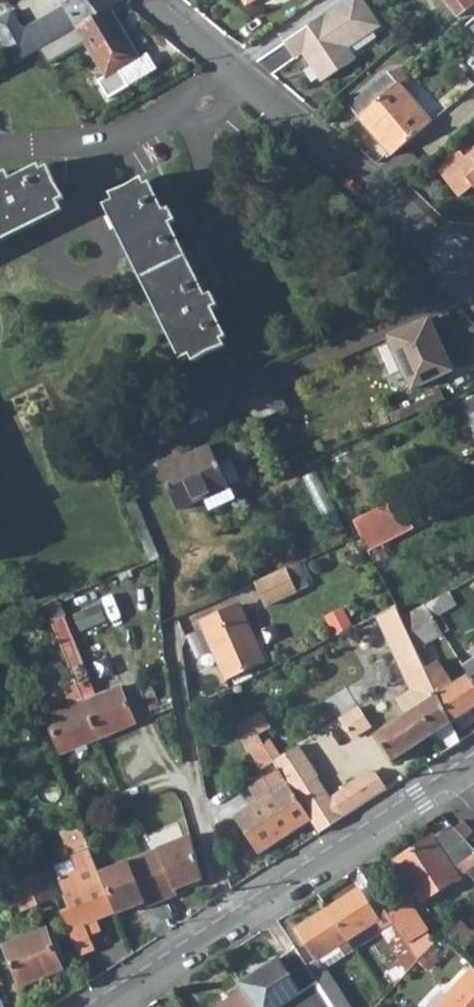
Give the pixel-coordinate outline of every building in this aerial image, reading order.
[(77,30),(39,51),(47,66),(85,44),(106,78),(118,71),(128,87),(149,74),(114,17),(130,7),(123,0),(77,30)] [(65,7),(77,30),(123,0),(77,0),(65,7)] [(283,43),(293,58),(302,52),(322,82),(355,60),(346,48),(378,26),(361,0),(348,0),(283,43)] [(473,0),(444,0),(457,17),(473,4),(473,3),(472,0),(473,0)] [(26,28),(38,51),(39,51),(77,30),(65,7),(26,28)] [(0,17),(0,36),(2,41),(22,30),(12,11),(0,17)] [(38,51),(26,28),(22,30),(2,41),(0,42),(0,45),(11,66),(36,53),(38,51)] [(99,82),(109,98),(128,87),(118,71),(106,78),(99,82)] [(349,106),(358,117),(397,84),(387,73),(349,106)] [(431,123),(397,84),(358,117),(388,153),(391,156),(431,123)] [(466,159),(461,152),(437,170),(459,198),(473,187),(473,188),(473,152),(466,159)] [(56,200),(40,170),(13,184),(7,172),(0,176),(0,229),(56,200)] [(144,185),(114,201),(190,355),(221,341),(207,312),(218,306),(211,293),(200,298),(165,227),(176,222),(170,208),(159,214),(144,185)] [(63,211),(56,200),(0,229),(0,242),(63,211)] [(104,206),(181,359),(190,355),(114,201),(104,206)] [(429,318),(388,337),(412,389),(449,373),(438,348),(442,346),(429,318)] [(438,348),(449,373),(453,371),(442,346),(438,348)] [(441,392),(420,402),(424,410),(445,400),(441,392)] [(473,439),(473,398),(457,407),(473,439)] [(389,416),(393,424),(424,410),(420,402),(389,416)] [(213,451),(223,474),(236,468),(226,445),(213,451)] [(210,446),(159,469),(177,510),(204,498),(229,487),(223,474),(213,451),(210,446)] [(204,498),(209,510),(235,499),(229,487),(204,498)] [(123,499),(148,562),(158,559),(133,496),(123,499)] [(379,508),(386,522),(405,512),(398,498),(379,508)] [(379,508),(353,521),(368,552),(414,528),(405,512),(386,522),(379,508)] [(285,569),(297,591),(308,586),(298,563),(285,569)] [(285,569),(254,583),(265,606),(297,591),(285,569)] [(473,596),(473,595),(473,577),(462,584),(469,595),(471,594),(473,596)] [(449,591),(424,605),(443,635),(458,659),(465,654),(441,614),(457,606),(449,591)] [(45,605),(52,623),(65,618),(58,600),(45,605)] [(239,605),(200,622),(225,679),(264,661),(239,605)] [(424,605),(401,618),(416,650),(443,635),(424,605)] [(395,608),(358,626),(362,634),(367,632),(376,652),(388,646),(404,678),(408,687),(409,690),(395,699),(405,714),(374,735),(391,762),(430,736),(441,754),(459,742),(450,723),(425,669),(416,650),(401,618),(395,608)] [(342,614),(327,621),(335,637),(350,630),(342,614)] [(65,618),(52,623),(74,679),(99,738),(136,723),(120,686),(96,696),(65,618)] [(463,666),(473,660),(473,657),(470,650),(465,654),(458,659),(463,666)] [(463,666),(468,675),(473,684),(473,660),(463,666)] [(425,669),(450,723),(473,707),(473,684),(468,675),(453,684),(437,661),(425,669)] [(148,675),(138,679),(152,716),(163,712),(158,700),(148,675)] [(395,683),(399,692),(408,687),(404,678),(395,683)] [(72,706),(47,717),(62,754),(75,748),(77,753),(88,749),(85,744),(99,738),(74,679),(63,684),(72,706)] [(158,700),(163,712),(174,708),(172,695),(158,700)] [(351,737),(372,726),(361,706),(340,717),(351,737)] [(254,728),(242,735),(262,768),(274,761),(273,760),(254,728)] [(285,751),(273,760),(274,761),(278,768),(292,791),(316,776),(318,775),(296,744),(293,746),(289,741),(282,746),(285,751)] [(258,801),(236,816),(259,852),(310,819),(292,791),(278,768),(263,778),(272,793),(258,801)] [(367,771),(330,797),(343,818),(385,789),(373,772),(367,771)] [(310,819),(319,833),(343,818),(330,797),(316,776),(292,791),(310,819)] [(249,787),(258,801),(272,793),(263,778),(249,787)] [(60,821),(64,830),(80,824),(76,814),(60,821)] [(454,828),(465,840),(473,832),(463,821),(454,828)] [(64,830),(60,832),(76,870),(57,877),(70,908),(61,911),(80,955),(95,949),(88,931),(100,926),(97,918),(116,911),(100,873),(89,848),(80,824),(64,830)] [(420,901),(467,871),(473,881),(473,850),(465,840),(454,828),(451,825),(394,862),(420,901)] [(190,836),(142,856),(161,901),(177,896),(175,891),(202,880),(190,836)] [(142,856),(100,873),(116,911),(117,913),(144,903),(146,907),(161,901),(142,856)] [(20,868),(25,879),(44,872),(39,860),(20,868)] [(19,911),(54,897),(44,872),(25,879),(9,886),(19,911)] [(358,889),(326,909),(347,940),(375,922),(382,931),(399,959),(402,963),(388,972),(395,984),(418,960),(388,915),(379,901),(369,907),(358,889)] [(388,915),(418,960),(433,943),(424,934),(427,932),(408,903),(388,915)] [(316,959),(321,967),(311,973),(330,1002),(333,1006),(349,1006),(324,968),(318,958),(347,940),(326,909),(296,929),(316,959)] [(347,940),(353,950),(382,931),(375,922),(347,940)] [(43,929),(1,946),(18,988),(60,971),(58,967),(43,929)] [(43,929),(58,967),(63,965),(48,929),(43,929)] [(318,958),(324,968),(353,950),(347,940),(318,958)] [(256,1006),(333,1006),(330,1002),(311,973),(306,966),(295,948),(277,959),(240,983),(243,987),(256,1006)] [(306,966),(311,973),(321,967),(316,959),(306,966)] [(390,966),(392,969),(402,963),(399,959),(390,966)] [(473,968),(436,1006),(473,1006),(473,969),(473,968)] [(243,987),(217,1006),(256,1006),(243,987)]
